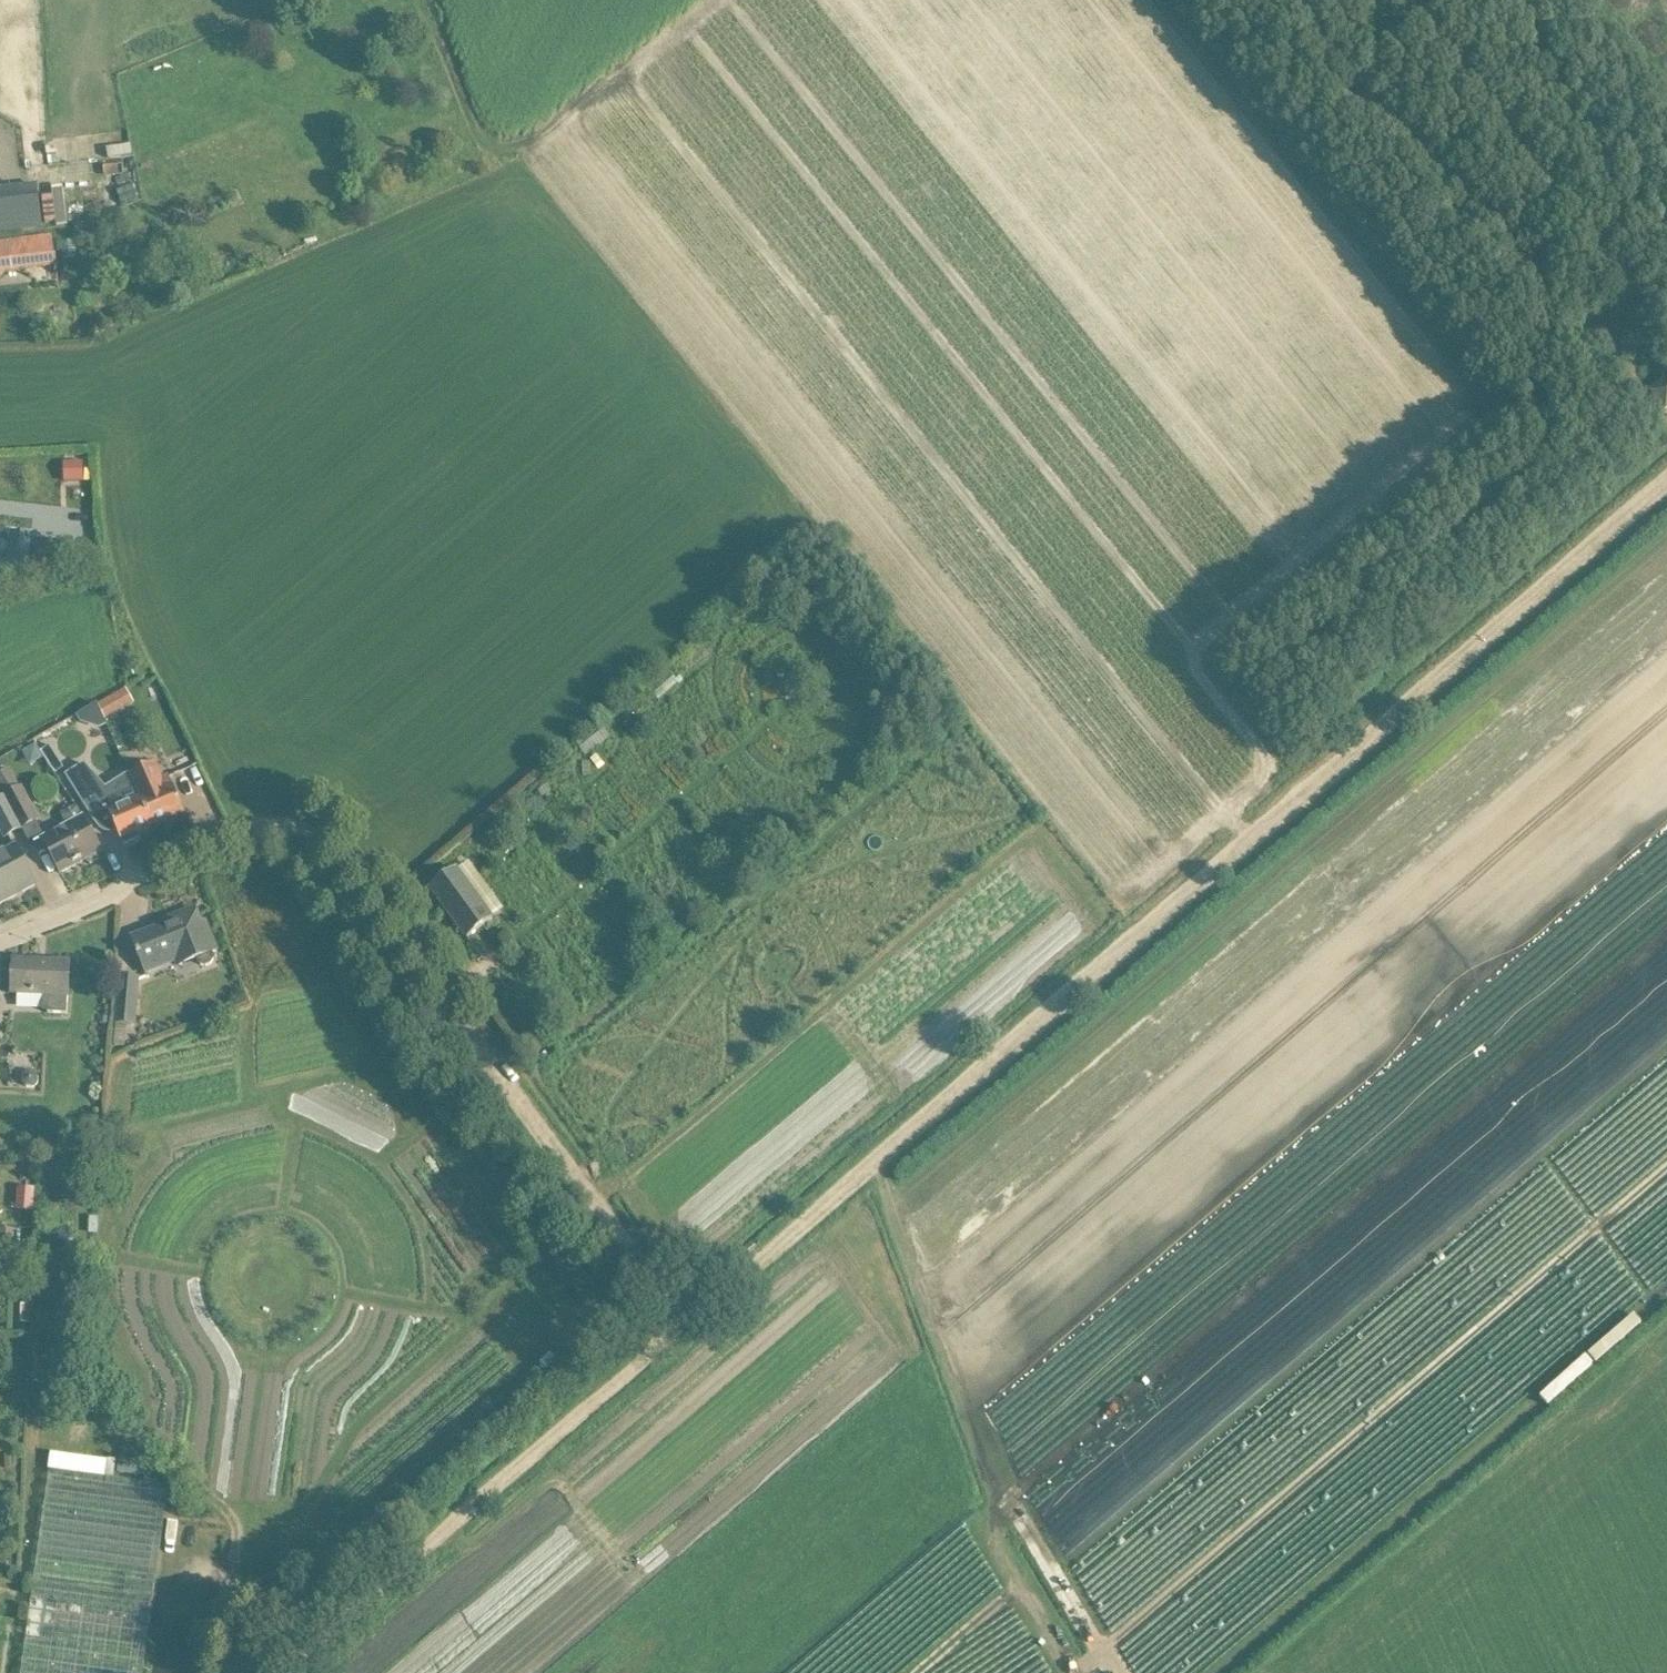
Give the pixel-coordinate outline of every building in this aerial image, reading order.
[(106,163),(113,202),(135,198),(128,159),(106,163)] [(42,227),(37,184),(0,188),(0,232),(42,227)] [(42,197),(45,223),(56,222),(56,226),(68,224),(63,188),(52,190),(53,196),(42,197)] [(56,265),(52,234),(0,240),(0,272),(56,265)] [(1666,408),(1666,407),(1666,380),(1652,392),(1666,408)] [(83,464),(66,465),(66,481),(83,481),(83,464)] [(13,530),(9,572),(29,574),(33,532),(13,530)] [(98,705),(106,719),(134,702),(126,688),(98,705)] [(81,763),(63,776),(93,822),(109,812),(121,839),(122,839),(124,844),(139,838),(137,833),(152,826),(143,805),(134,784),(130,774),(101,793),(81,763)] [(130,774),(134,784),(152,826),(184,812),(169,777),(156,782),(149,767),(155,764),(154,763),(130,774)] [(0,773),(0,793),(19,828),(36,818),(9,768),(0,773)] [(0,793),(0,836),(1,838),(19,828),(0,793)] [(76,805),(60,813),(67,826),(42,839),(50,854),(60,873),(101,852),(91,832),(76,805)] [(36,884),(26,865),(16,845),(13,847),(0,854),(0,903),(36,884)] [(430,887),(467,938),(492,920),(455,869),(430,887)] [(137,951),(136,952),(138,956),(139,955),(146,972),(167,963),(166,959),(174,955),(176,959),(194,952),(197,961),(200,965),(206,966),(211,964),(214,960),(214,955),(213,952),(216,951),(204,922),(201,923),(195,909),(164,921),(166,925),(132,938),(137,951)] [(47,1011),(67,1012),(69,986),(70,964),(13,962),(12,984),(12,991),(48,993),(47,1011)] [(118,1045),(126,1046),(128,1023),(134,1023),(139,977),(124,976),(118,1045)] [(28,1070),(23,1074),(23,1080),(27,1085),(33,1085),(37,1081),(38,1075),(34,1071),(28,1070)] [(15,1185),(14,1209),(33,1210),(34,1186),(15,1185)] [(9,1346),(10,1337),(0,1337),(0,1346),(9,1346)] [(168,1485),(49,1469),(21,1672),(143,1672),(168,1485)]
